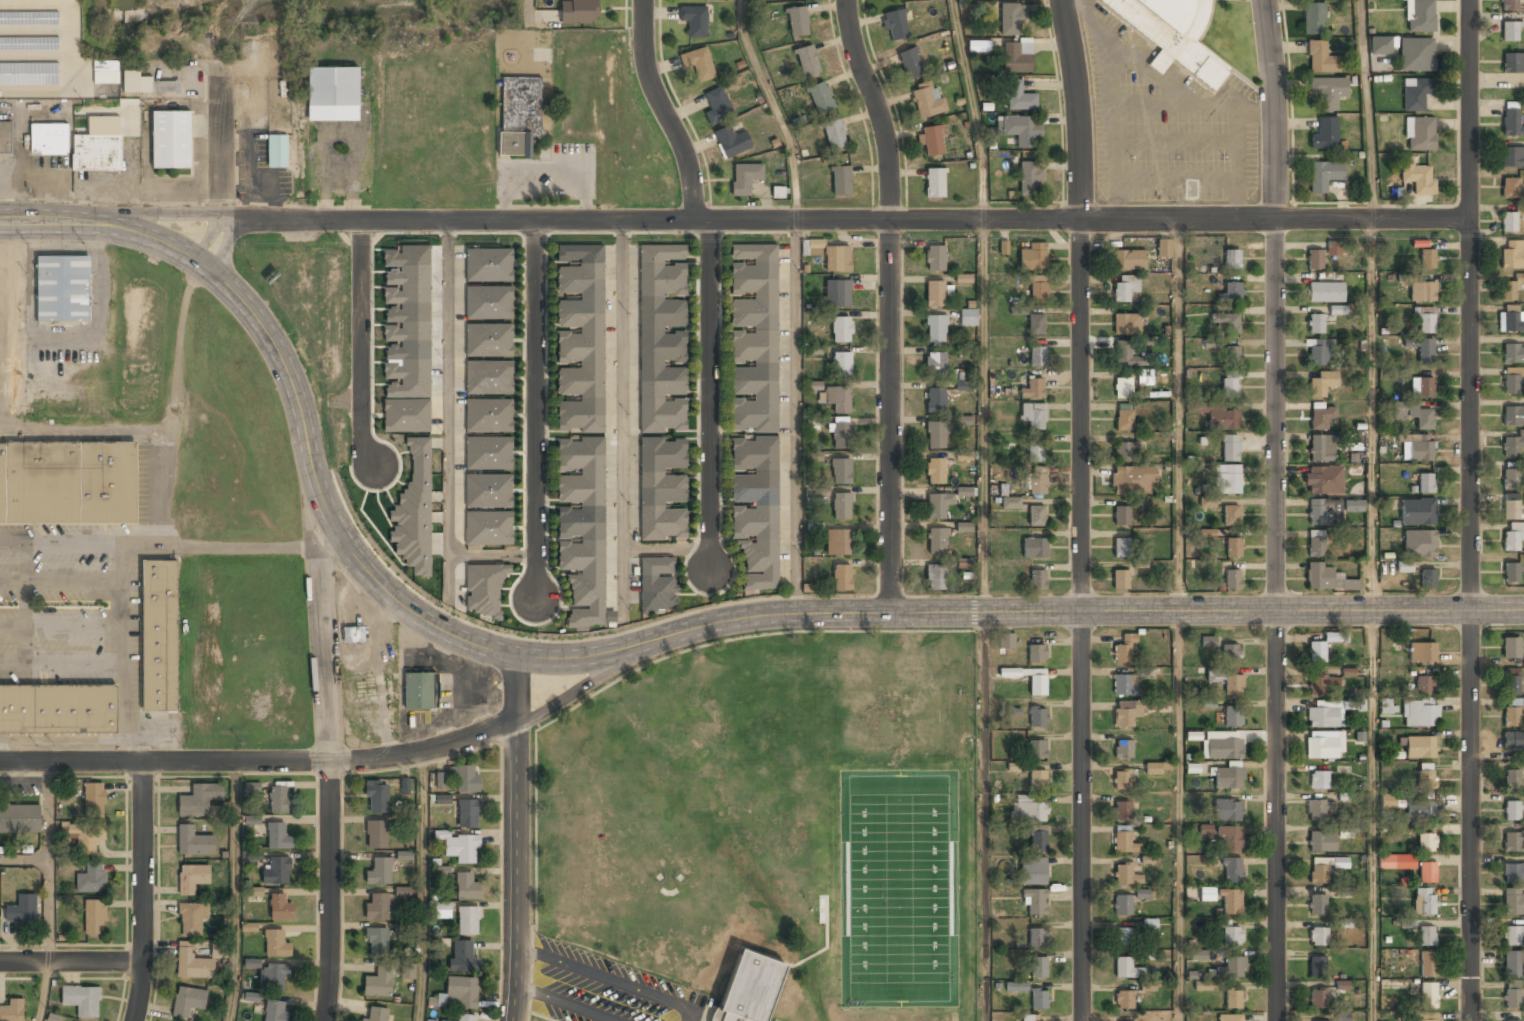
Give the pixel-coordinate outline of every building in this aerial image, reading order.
[(559,24),(597,24),(597,0),(559,0),(559,24)] [(1160,50),(1149,65),(1157,71),(1161,72),(1170,61),(1174,62),(1210,90),(1213,91),(1231,67),(1200,43),(1201,35),(1206,29),(1213,0),(1098,0),(1097,1),(1160,50)] [(1434,0),(1407,0),(1407,32),(1434,32),(1434,0)] [(1519,11),(1519,0),(1500,0),(1500,11),(1519,11)] [(1000,35),(1023,35),(1023,4),(1000,4),(1000,35)] [(1303,4),(1303,34),(1324,34),(1324,4),(1303,4)] [(706,37),(706,6),(679,6),(679,20),(688,20),(688,37),(706,37)] [(787,8),(790,36),(808,35),(805,6),(787,8)] [(892,40),(910,34),(902,7),(884,13),(892,40)] [(58,12),(0,12),(0,25),(58,25),(58,12)] [(1501,41),(1519,41),(1519,22),(1501,22),(1501,41)] [(58,38),(0,38),(0,51),(58,51),(58,38)] [(1387,53),(1388,39),(1373,38),(1372,52),(1387,53)] [(1399,38),(1399,71),(1433,71),(1433,38),(1399,38)] [(1326,40),(1308,40),(1308,72),(1337,72),(1337,56),(1326,56),(1326,40)] [(968,51),(983,52),(983,41),(969,41),(968,51)] [(1018,42),(1002,42),(1002,72),(1031,72),(1031,54),(1018,54),(1018,42)] [(818,72),(814,44),(796,47),(801,75),(818,72)] [(679,54),(684,70),(692,67),(697,82),(716,76),(706,46),(679,54)] [(925,72),(914,46),(897,53),(908,79),(925,72)] [(1523,73),(1523,53),(1503,53),(1503,73),(1523,73)] [(119,60),(93,61),(94,84),(119,83),(119,60)] [(0,63),(0,85),(59,85),(59,63),(0,63)] [(357,68),(307,68),(307,121),(357,121),(357,68)] [(140,80),(140,71),(122,71),(122,93),(178,93),(178,80),(140,80)] [(500,157),(529,157),(530,136),(540,136),(540,78),(500,78),(500,157)] [(1347,78),(1309,78),(1309,92),(1319,92),(1319,111),(1337,111),(1337,98),(1347,98),(1347,78)] [(1036,93),(1020,93),(1020,79),(1006,79),(1006,110),(1036,110),(1036,93)] [(1403,111),(1424,111),(1424,93),(1432,93),(1432,79),(1403,79),(1403,111)] [(836,107),(823,80),(806,88),(818,115),(836,107)] [(919,119),(942,112),(933,83),(910,90),(919,119)] [(704,93),(711,109),(704,112),(709,125),(734,115),(721,85),(704,93)] [(1519,126),(1519,108),(1503,108),(1503,136),(1523,136),(1523,126),(1519,126)] [(152,169),(190,168),(189,111),(151,112),(152,169)] [(1016,147),(1039,147),(1039,116),(1000,116),(1000,134),(1016,134),(1016,147)] [(1336,149),(1336,117),(1317,117),(1317,134),(1310,134),(1310,149),(1336,149)] [(828,149),(846,146),(841,118),(823,122),(828,149)] [(1406,118),(1406,150),(1434,150),(1434,118),(1406,118)] [(11,155),(11,121),(0,121),(0,155),(11,155)] [(29,124),(29,154),(65,154),(65,124),(29,124)] [(734,135),(729,124),(712,133),(725,159),(751,147),(744,130),(734,135)] [(943,154),(941,126),(921,127),(923,156),(943,154)] [(121,171),(121,135),(72,135),(72,171),(121,171)] [(267,136),(267,168),(287,168),(287,136),(267,136)] [(1502,147),(1502,167),(1523,167),(1523,147),(1502,147)] [(1019,194),(1041,194),(1041,162),(1019,162),(1019,194)] [(1309,162),(1309,193),(1327,193),(1327,180),(1343,180),(1343,162),(1309,162)] [(749,196),(749,180),(762,180),(762,165),(732,165),(732,196),(749,196)] [(850,194),(850,165),(831,165),(832,194),(850,194)] [(1433,194),(1433,165),(1401,165),(1401,182),(1413,182),(1413,194),(1433,194)] [(926,197),(944,197),(944,168),(926,168),(926,197)] [(1519,178),(1501,178),(1501,198),(1519,198),(1519,178)] [(773,197),(782,197),(782,188),(773,188),(773,197)] [(1517,212),(1501,212),(1501,232),(1517,232),(1517,212)] [(824,239),(809,239),(808,255),(823,256),(824,239)] [(1157,258),(1170,258),(1170,240),(1157,240),(1157,258)] [(1523,269),(1523,240),(1502,240),(1502,269),(1523,269)] [(1340,255),(1340,241),(1327,241),(1327,255),(1340,255)] [(1045,269),(1045,242),(1029,242),(1029,250),(1018,250),(1018,269),(1045,269)] [(776,433),(778,245),(731,244),(731,258),(754,259),(754,264),(731,264),(731,294),(754,294),(754,300),(731,299),(731,326),(754,327),(754,332),(731,332),(731,362),(754,362),(754,367),(732,367),(731,394),(754,394),(754,399),(732,399),(731,429),(754,430),(754,432),(776,433)] [(428,397),(431,245),(401,245),(400,250),(383,250),(383,268),(386,268),(385,285),(400,285),(400,287),(384,287),(384,303),(400,303),(400,308),(386,307),(386,322),(401,323),(401,326),(384,325),(383,341),(400,341),(400,346),(386,345),(386,361),(384,361),(383,379),(401,379),(401,383),(387,383),(387,397),(428,397)] [(603,433),(603,245),(557,245),(557,260),(579,260),(579,267),(557,266),(557,293),(580,293),(580,300),(557,300),(557,327),(580,327),(579,332),(557,332),(557,362),(580,362),(580,368),(557,368),(557,395),(580,395),(580,401),(558,401),(558,429),(581,429),(581,433),(603,433)] [(640,432),(686,432),(685,397),(686,397),(686,366),(685,366),(685,330),(685,298),(685,261),(685,245),(638,245),(640,432)] [(825,271),(850,271),(850,245),(825,245),(825,271)] [(926,271),(944,271),(944,245),(926,245),(926,271)] [(464,250),(465,282),(511,282),(511,249),(464,250)] [(1435,249),(1420,249),(1420,269),(1435,269),(1435,249)] [(1145,270),(1145,250),(1112,250),(1112,270),(1145,270)] [(1240,269),(1240,250),(1224,250),(1224,269),(1240,269)] [(1307,269),(1324,269),(1324,250),(1307,250),(1307,269)] [(37,257),(89,258),(88,326),(35,323),(37,257)] [(973,283),(972,274),(956,274),(956,284),(973,283)] [(1139,292),(1139,276),(1115,276),(1115,302),(1129,302),(1129,292),(1139,292)] [(850,279),(825,279),(825,307),(850,307),(850,279)] [(927,305),(944,305),(944,281),(927,281),(927,305)] [(1519,281),(1500,281),(1500,300),(1519,300),(1519,281)] [(1029,282),(1029,301),(1046,301),(1046,282),(1029,282)] [(1241,301),(1241,282),(1223,282),(1223,301),(1241,301)] [(1435,282),(1409,282),(1409,302),(1435,302),(1435,282)] [(1344,283),(1308,283),(1308,302),(1344,302),(1344,283)] [(465,320),(510,320),(510,287),(465,287),(465,320)] [(1027,305),(1010,306),(1011,315),(1027,315),(1027,305)] [(1347,305),(1330,305),(1330,315),(1348,315),(1347,305)] [(1500,305),(1500,333),(1523,333),(1523,313),(1517,313),(1517,305),(1500,305)] [(976,326),(976,308),(960,308),(960,326),(976,326)] [(1418,308),(1418,334),(1434,334),(1434,308),(1418,308)] [(1139,313),(1113,313),(1113,335),(1139,335),(1139,313)] [(1217,323),(1217,333),(1239,333),(1239,313),(1210,313),(1210,323),(1217,323)] [(1028,314),(1028,334),(1045,334),(1045,314),(1028,314)] [(926,315),(926,344),(946,344),(946,315),(926,315)] [(1324,334),(1324,315),(1308,315),(1308,334),(1324,334)] [(850,316),(831,316),(831,342),(850,342),(850,316)] [(465,357),(510,357),(510,325),(465,325),(465,357)] [(1418,365),(1434,365),(1434,339),(1404,339),(1404,346),(1418,346),(1418,365)] [(1330,365),(1330,340),(1309,340),(1309,365),(1330,365)] [(1130,341),(1115,341),(1115,366),(1143,366),(1143,357),(1130,357),(1130,341)] [(1523,363),(1523,344),(1503,344),(1503,363),(1523,363)] [(1239,365),(1239,346),(1225,346),(1225,365),(1239,365)] [(1030,347),(1030,366),(1045,366),(1045,347),(1030,347)] [(832,377),(850,377),(850,352),(832,352),(832,377)] [(944,352),(925,352),(925,372),(944,372),(944,352)] [(465,362),(465,395),(512,395),(512,362),(465,362)] [(1520,394),(1520,377),(1523,377),(1523,367),(1504,367),(1504,394),(1520,394)] [(1150,382),(1150,372),(1139,372),(1139,382),(1150,382)] [(1239,396),(1239,372),(1222,372),(1222,396),(1239,396)] [(1317,378),(1309,378),(1309,397),(1325,397),(1325,386),(1337,386),(1337,372),(1317,372),(1317,378)] [(1114,377),(1114,398),(1131,398),(1131,377),(1114,377)] [(1043,398),(1043,378),(1028,378),(1028,388),(1020,388),(1020,398),(1043,398)] [(1418,397),(1433,397),(1433,378),(1418,378),(1418,397)] [(972,381),(956,381),(956,390),(972,391),(972,381)] [(833,403),(833,412),(850,412),(850,385),(822,385),(822,403),(833,403)] [(944,388),(927,388),(927,414),(944,414),(944,388)] [(383,399),(383,432),(429,432),(429,399),(383,399)] [(511,400),(465,400),(465,432),(511,432),(511,400)] [(1045,403),(1020,403),(1020,420),(1028,420),(1028,429),(1045,429),(1045,403)] [(1416,409),(1416,403),(1394,403),(1394,418),(1416,418),(1416,429),(1432,429),(1432,409),(1416,409)] [(1116,406),(1116,430),(1132,430),(1132,406),(1116,406)] [(1503,425),(1523,425),(1523,406),(1503,406),(1503,425)] [(1336,420),(1336,407),(1311,407),(1311,430),(1327,430),(1327,420),(1336,420)] [(1207,429),(1239,429),(1239,409),(1207,409),(1207,429)] [(946,421),(926,421),(927,449),(947,448),(946,421)] [(833,448),(851,448),(851,422),(833,422),(833,448)] [(1520,445),(1523,445),(1523,429),(1518,429),(1518,438),(1503,437),(1502,458),(1520,458),(1520,445)] [(1222,461),(1239,461),(1239,435),(1222,435),(1222,461)] [(1309,435),(1309,462),(1334,462),(1334,435),(1309,435)] [(1426,435),(1402,435),(1402,461),(1434,461),(1434,441),(1426,441),(1426,435)] [(428,438),(407,439),(409,492),(392,492),(394,542),(397,542),(397,554),(407,554),(408,577),(431,576),(428,438)] [(510,438),(465,438),(465,470),(510,470),(510,438)] [(606,628),(602,438),(557,439),(557,474),(557,506),(556,506),(558,571),(568,571),(569,610),(567,610),(567,628),(606,628)] [(685,475),(665,475),(665,468),(685,469),(685,438),(640,438),(639,540),(686,540),(686,506),(685,506),(685,475)] [(779,590),(776,438),(730,439),(731,473),(732,539),(741,539),(742,591),(779,590)] [(1028,440),(1028,461),(1044,461),(1044,440),(1028,440)] [(1114,461),(1141,461),(1141,442),(1114,442),(1114,461)] [(133,444),(0,445),(0,525),(133,525),(133,444)] [(822,452),(806,452),(807,461),(823,461),(822,452)] [(850,458),(831,458),(831,483),(850,483),(850,458)] [(926,458),(926,484),(944,484),(944,458),(926,458)] [(1240,494),(1240,465),(1215,465),(1215,494),(1240,494)] [(1111,467),(1111,494),(1155,495),(1155,467),(1111,467)] [(1045,468),(1029,468),(1029,494),(1045,494),(1045,468)] [(1342,468),(1306,468),(1306,494),(1342,494),(1342,468)] [(1503,489),(1519,489),(1519,468),(1503,468),(1503,489)] [(1434,492),(1433,473),(1418,473),(1418,493),(1434,492)] [(511,475),(465,475),(465,507),(511,507),(511,475)] [(956,496),(975,496),(976,488),(956,487),(956,496)] [(850,520),(850,492),(833,492),(833,520),(850,520)] [(927,519),(945,519),(945,505),(952,505),(952,494),(927,494),(927,519)] [(1503,520),(1519,520),(1519,494),(1503,494),(1503,520)] [(1216,497),(1200,496),(1200,507),(1216,508),(1216,497)] [(1002,509),(1021,509),(1021,497),(1002,497),(1002,509)] [(1434,525),(1434,499),(1401,499),(1401,525),(1434,525)] [(1308,525),(1338,525),(1338,500),(1308,500),(1308,525)] [(1344,500),(1344,512),(1364,512),(1364,500),(1344,500)] [(1028,526),(1044,526),(1044,505),(1028,505),(1028,526)] [(1239,505),(1223,505),(1223,526),(1239,526),(1239,505)] [(1113,525),(1129,525),(1129,507),(1113,507),(1113,525)] [(464,513),(465,546),(512,545),(511,513),(464,513)] [(957,531),(973,531),(973,522),(956,523),(957,531)] [(1505,551),(1521,551),(1521,523),(1505,523),(1505,551)] [(946,528),(927,528),(927,555),(946,555),(946,528)] [(826,554),(850,554),(850,529),(826,529),(826,554)] [(1308,557),(1325,557),(1325,531),(1308,531),(1308,557)] [(1404,557),(1435,557),(1435,531),(1404,531),(1404,557)] [(1023,538),(1023,558),(1047,558),(1047,538),(1023,538)] [(1129,538),(1113,538),(1113,558),(1129,558),(1129,538)] [(1240,558),(1240,538),(1226,538),(1226,558),(1240,558)] [(675,611),(674,557),(639,558),(640,612),(675,611)] [(174,562),(174,712),(139,712),(142,561),(174,562)] [(1413,561),(1398,561),(1397,573),(1413,573),(1413,561)] [(1520,582),(1520,562),(1503,562),(1503,582),(1520,582)] [(1306,563),(1306,589),(1333,589),(1333,563),(1306,563)] [(851,564),(833,564),(833,590),(851,590),(851,564)] [(466,614),(501,614),(501,565),(466,565),(466,614)] [(945,565),(926,565),(926,590),(945,590),(945,565)] [(1031,570),(1031,590),(1046,590),(1046,570),(1031,570)] [(1113,570),(1113,590),(1129,590),(1129,570),(1113,570)] [(1224,570),(1224,589),(1240,589),(1240,570),(1224,570)] [(1421,589),(1435,589),(1435,570),(1421,570),(1421,589)] [(816,593),(816,584),(803,584),(802,592),(816,593)] [(362,627),(343,627),(343,642),(362,642),(362,627)] [(1001,647),(1014,647),(1014,633),(1001,633),(1001,647)] [(1133,633),(1123,634),(1123,645),(1113,645),(1113,663),(1134,663),(1133,633)] [(1204,645),(1214,645),(1214,637),(1204,637),(1204,645)] [(1520,637),(1502,637),(1502,657),(1520,657),(1520,637)] [(1308,662),(1325,662),(1325,642),(1308,642),(1308,662)] [(1436,642),(1409,642),(1409,663),(1436,663),(1436,642)] [(1046,644),(1029,644),(1029,659),(1046,659),(1046,644)] [(1240,644),(1222,644),(1222,661),(1240,661),(1240,644)] [(1520,694),(1520,668),(1505,668),(1505,694),(1520,694)] [(1030,694),(1046,694),(1046,672),(1029,673),(1030,694)] [(403,673),(403,709),(433,709),(433,673),(403,673)] [(1132,674),(1113,674),(1113,696),(1132,696),(1132,674)] [(1242,674),(1224,674),(1224,696),(1242,696),(1242,674)] [(1338,676),(1309,676),(1309,694),(1338,694),(1338,676)] [(1415,695),(1434,695),(1434,676),(1415,676),(1415,695)] [(119,732),(0,733),(0,685),(118,685),(119,732)] [(1520,727),(1520,698),(1504,698),(1504,727),(1520,727)] [(1434,700),(1405,700),(1405,727),(1434,727),(1434,700)] [(1113,727),(1133,727),(1133,715),(1142,715),(1142,702),(1113,702),(1113,727)] [(1029,726),(1045,726),(1045,705),(1029,705),(1029,726)] [(1224,727),(1242,727),(1242,707),(1224,707),(1224,727)] [(1339,727),(1339,707),(1306,707),(1306,727),(1339,727)] [(1523,749),(1523,732),(1503,732),(1503,749),(1523,749)] [(1435,737),(1405,737),(1405,758),(1435,758),(1435,737)] [(1028,757),(1046,757),(1046,738),(1028,738),(1028,757)] [(1202,740),(1202,759),(1240,759),(1240,738),(1215,738),(1215,739),(1202,740)] [(1338,759),(1338,738),(1305,738),(1305,759),(1338,759)] [(1133,741),(1115,741),(1115,759),(1133,759),(1133,741)] [(1172,763),(1145,762),(1145,775),(1162,775),(1162,770),(1171,770),(1172,763)] [(478,792),(478,766),(454,766),(454,792),(478,792)] [(1242,787),(1242,767),(1215,767),(1215,787),(1242,787)] [(1047,769),(1029,769),(1029,787),(1047,787),(1047,769)] [(1418,789),(1434,789),(1434,769),(1418,769),(1418,789)] [(1113,790),(1130,790),(1130,770),(1113,770),(1113,790)] [(1519,770),(1503,770),(1503,790),(1519,790),(1519,770)] [(1328,772),(1309,772),(1309,790),(1328,790),(1328,772)] [(410,795),(409,778),(401,778),(401,795),(410,795)] [(387,780),(366,781),(366,813),(387,812),(387,780)] [(84,783),(84,816),(104,816),(104,783),(84,783)] [(191,784),(191,795),(178,795),(178,816),(209,816),(209,800),(223,799),(223,783),(191,784)] [(260,783),(244,783),(245,792),(261,791),(260,783)] [(269,787),(269,813),(289,813),(289,787),(269,787)] [(1013,821),(1047,821),(1047,797),(1013,797),(1013,821)] [(458,800),(458,827),(478,827),(478,800),(458,800)] [(1213,821),(1240,821),(1240,800),(1213,800),(1213,821)] [(1131,801),(1114,801),(1114,819),(1131,819),(1131,801)] [(1330,801),(1306,801),(1306,821),(1330,821),(1330,801)] [(1407,801),(1407,819),(1435,819),(1435,801),(1407,801)] [(1504,821),(1520,821),(1520,801),(1504,801),(1504,821)] [(39,833),(39,805),(0,805),(0,833),(39,833)] [(261,816),(245,816),(245,824),(261,824),(261,816)] [(367,820),(367,848),(386,848),(386,820),(367,820)] [(268,849),(293,849),(293,836),(285,836),(285,821),(268,821),(268,849)] [(1213,823),(1200,826),(1201,835),(1215,832),(1213,823)] [(64,824),(64,839),(78,839),(78,853),(95,853),(95,840),(105,840),(105,824),(64,824)] [(178,824),(178,854),(214,854),(214,835),(194,835),(194,824),(178,824)] [(1132,826),(1114,826),(1114,852),(1139,852),(1139,843),(1132,843),(1132,826)] [(1220,852),(1241,852),(1241,826),(1220,826),(1220,852)] [(1030,852),(1046,852),(1046,829),(1030,829),(1030,852)] [(1335,852),(1335,831),(1308,831),(1308,852),(1335,852)] [(457,863),(477,863),(477,836),(449,836),(449,832),(443,832),(443,856),(457,856),(457,863)] [(1435,834),(1418,834),(1418,852),(1435,852),(1435,834)] [(1520,842),(1523,842),(1523,834),(1503,834),(1503,852),(1520,852),(1520,842)] [(397,860),(413,860),(413,851),(397,851),(397,860)] [(1380,868),(1415,868),(1415,855),(1380,855),(1380,868)] [(262,867),(262,883),(290,883),(290,857),(269,857),(269,867),(262,867)] [(365,884),(391,884),(391,857),(372,857),(372,870),(365,870),(365,884)] [(1045,857),(1021,857),(1021,884),(1045,884),(1045,857)] [(1223,884),(1241,884),(1241,858),(1223,858),(1223,884)] [(1311,884),(1327,884),(1327,860),(1311,860),(1311,884)] [(1436,882),(1435,862),(1419,863),(1419,883),(1436,882)] [(76,873),(76,891),(105,891),(105,863),(85,863),(85,873),(76,873)] [(1113,884),(1141,884),(1141,874),(1133,874),(1133,863),(1113,863),(1113,884)] [(1503,883),(1523,883),(1523,864),(1503,864),(1503,883)] [(209,884),(209,865),(179,865),(179,895),(197,895),(197,884),(209,884)] [(450,866),(434,866),(434,875),(450,876),(450,866)] [(457,873),(457,899),(479,899),(479,881),(471,881),(471,873),(457,873)] [(1335,897),(1352,897),(1352,885),(1335,886),(1335,897)] [(263,896),(263,887),(249,887),(249,895),(263,896)] [(395,896),(413,897),(413,887),(396,887),(395,896)] [(1215,888),(1200,887),(1200,901),(1215,901),(1215,888)] [(1435,888),(1414,888),(1414,914),(1435,914),(1435,888)] [(1046,889),(1024,889),(1024,914),(1046,914),(1046,889)] [(1137,898),(1150,899),(1150,889),(1137,889),(1137,898)] [(1222,915),(1241,915),(1241,889),(1222,889),(1222,915)] [(1523,915),(1523,891),(1503,891),(1503,915),(1523,915)] [(271,920),(290,920),(290,893),(271,893),(271,920)] [(388,893),(370,893),(370,902),(365,902),(365,920),(388,920),(388,893)] [(16,905),(4,905),(4,921),(35,921),(35,894),(16,894),(16,905)] [(1132,895),(1113,895),(1113,915),(1132,915),(1132,895)] [(1326,895),(1308,895),(1308,916),(1326,916),(1326,895)] [(105,933),(105,899),(84,899),(84,933),(105,933)] [(180,936),(201,936),(201,920),(208,920),(208,902),(180,902),(180,936)] [(436,918),(452,918),(452,902),(435,902),(436,918)] [(458,934),(479,934),(479,906),(458,906),(458,934)] [(1352,928),(1353,918),(1338,918),(1338,928),(1352,928)] [(1157,919),(1143,919),(1144,928),(1158,928),(1157,919)] [(258,923),(242,923),(241,932),(258,932),(258,923)] [(1434,926),(1420,926),(1420,946),(1434,946),(1434,926)] [(388,954),(388,927),(367,927),(367,954),(388,954)] [(1241,927),(1223,927),(1223,947),(1241,947),(1241,927)] [(1504,944),(1523,944),(1523,927),(1504,927),(1504,944)] [(290,955),(290,940),(282,940),(282,928),(265,928),(265,955),(290,955)] [(1028,946),(1046,946),(1046,928),(1028,928),(1028,946)] [(1327,946),(1327,928),(1309,928),(1309,946),(1327,946)] [(1116,946),(1132,946),(1132,929),(1116,929),(1116,946)] [(479,959),(472,959),(472,940),(451,940),(451,972),(479,972),(479,959)] [(213,977),(213,959),(193,959),(193,941),(178,941),(178,977),(213,977)] [(211,957),(227,958),(227,942),(212,942),(211,957)] [(783,965),(762,1020),(711,1020),(738,949),(783,965)] [(1154,959),(1155,950),(1141,950),(1140,959),(1154,959)] [(1207,960),(1207,950),(1191,950),(1191,960),(1207,960)] [(1421,977),(1434,977),(1434,951),(1421,951),(1421,977)] [(1523,964),(1523,952),(1505,952),(1504,977),(1520,977),(1520,964),(1523,964)] [(1217,977),(1245,977),(1245,956),(1225,956),(1225,967),(1217,967),(1217,977)] [(1325,956),(1309,956),(1309,977),(1325,977),(1325,956)] [(1031,957),(1031,977),(1046,977),(1046,957),(1031,957)] [(1144,978),(1144,968),(1132,968),(1132,957),(1115,957),(1115,978),(1144,978)] [(244,966),(260,967),(260,959),(245,958),(244,966)] [(288,963),(260,963),(259,990),(288,990),(288,963)] [(391,997),(392,965),(376,965),(376,977),(364,977),(363,996),(391,997)] [(414,966),(404,966),(403,977),(413,979),(414,966)] [(477,978),(447,977),(447,995),(438,994),(438,1007),(476,1008),(477,978)] [(1156,990),(1156,981),(1140,982),(1140,991),(1156,990)] [(1211,981),(1195,982),(1195,990),(1212,990),(1211,981)] [(1006,992),(1028,991),(1028,982),(1006,982),(1006,992)] [(1421,1008),(1437,1008),(1436,982),(1420,982),(1421,1008)] [(1520,1008),(1520,982),(1505,982),(1505,1008),(1520,1008)] [(99,1017),(99,987),(61,986),(61,1005),(77,1005),(77,1017),(99,1017)] [(172,1016),(189,1018),(191,1008),(205,1010),(207,991),(177,986),(172,1016)] [(1031,989),(1031,1008),(1048,1008),(1048,989),(1031,989)] [(1244,989),(1225,990),(1225,1009),(1245,1008),(1244,989)] [(1326,990),(1309,990),(1309,1009),(1326,1009),(1326,990)] [(1133,991),(1115,991),(1115,1009),(1133,1009),(1133,991)] [(244,1001),(260,1002),(261,993),(244,992),(244,1001)] [(8,998),(8,1007),(0,1007),(0,1020),(22,1020),(22,998),(8,998)] [(289,1002),(266,999),(263,1020),(287,1020),(289,1002)] [(389,1008),(369,1007),(369,1018),(361,1018),(361,1020),(388,1020),(389,1008)] [(1336,1012),(1336,1020),(1350,1020),(1350,1012),(1336,1012)] [(1437,1012),(1404,1013),(1405,1020),(1437,1020),(1437,1012)]
